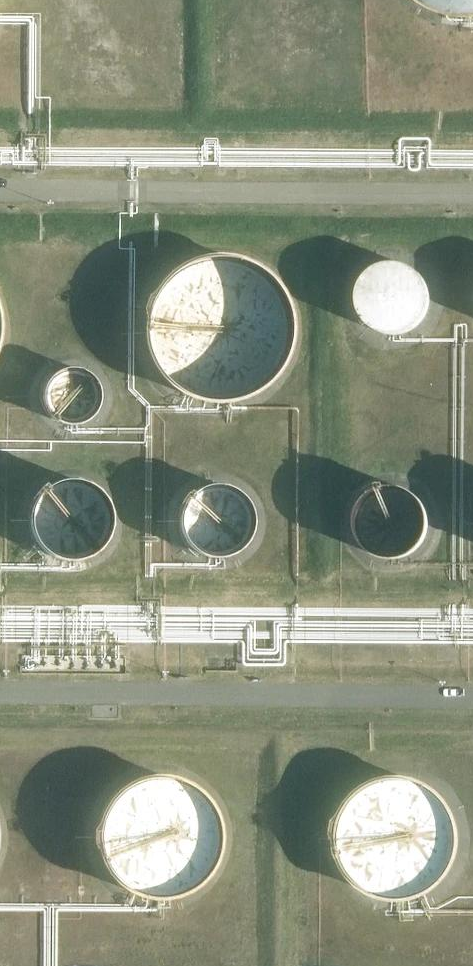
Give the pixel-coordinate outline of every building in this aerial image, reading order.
[(418,1),(422,4),(428,7),(432,10),(439,13),(443,15),(448,16),(455,18),(459,19),(466,20),(472,20),(472,0),(418,0),(418,1)] [(212,406),(217,406),(221,406),(228,406),(232,406),(237,405),(241,404),(247,402),(251,400),(255,398),(259,396),(264,393),(270,389),(273,386),(275,384),(278,381),(280,378),(283,374),(285,371),(288,367),(290,361),(292,357),(293,353),(295,349),(296,342),(296,340),(297,336),(297,331),(296,325),(296,321),(295,316),(295,314),(294,310),(292,306),(291,302),(288,296),(286,292),(283,288),(281,285),(278,281),(275,278),(270,274),(267,271),(263,268),(259,266),(256,264),(250,261),(245,260),(241,259),(237,258),(233,257),(228,256),(222,256),(215,256),(211,257),(205,258),(200,259),(194,261),(190,263),(184,266),(181,268),(177,271),(173,273),(169,278),(166,281),(161,286),(159,290),(157,293),(155,297),(153,301),(151,305),(150,309),(149,311),(148,316),(147,320),(146,326),(146,331),(146,333),(147,337),(147,342),(148,346),(149,350),(150,354),(151,358),(153,363),(155,366),(157,370),(160,374),(162,377),(165,381),(168,384),(171,387),(174,390),(180,394),(185,397),(189,399),(193,401),(197,402),(202,404),(206,405),(212,406)] [(428,290),(428,287),(425,282),(423,279),(421,276),(419,274),(417,272),(413,269),(411,268),(408,266),(405,265),(402,264),(399,264),(396,264),(393,263),(390,264),(386,264),(383,265),(380,266),(377,267),(375,269),(371,272),(369,274),(367,276),(365,278),(363,281),(362,283),(361,286),(360,289),(359,292),(358,295),(358,296),(358,299),(358,302),(358,304),(359,307),(359,310),(360,311),(361,314),(362,317),(364,319),(367,323),(369,325),(372,328),(375,330),(379,332),(383,333),(386,334),(390,335),(393,335),(396,335),(399,335),(402,334),(405,333),(409,332),(413,329),(416,328),(418,326),(421,323),(424,319),(425,316),(427,314),(428,309),(429,305),(430,302),(430,300),(430,297),(429,294),(429,291),(428,290)] [(101,399),(101,396),(101,393),(101,390),(100,388),(99,385),(98,383),(96,381),(95,378),(93,376),(91,374),(89,373),(86,371),(84,370),(81,369),(79,369),(76,368),(72,368),(69,368),(66,369),(63,370),(60,371),(58,372),(56,373),(54,375),(52,377),(50,379),(48,381),(47,384),(46,386),(45,389),(44,391),(44,394),(44,397),(44,399),(44,402),(45,405),(46,407),(47,410),(49,413),(51,415),(53,417),(54,418),(56,420),(58,421),(60,423),(63,424),(65,424),(68,425),(71,425),(73,425),(76,425),(79,425),(81,424),(84,423),(86,422),(89,420),(91,419),(93,417),(95,415),(97,412),(98,409),(99,407),(100,404),(101,402),(101,399)] [(111,523),(111,519),(110,516),(110,511),(108,507),(107,504),(105,501),(104,498),(103,497),(100,493),(97,491),(94,488),(90,486),(87,484),(84,483),(79,482),(76,482),(73,481),(70,481),(65,482),(60,483),(57,484),(53,485),(50,487),(47,489),(45,491),(42,494),(40,496),(37,500),(36,502),(35,505),(33,508),(32,511),(32,514),(31,515),(31,518),(31,522),(31,525),(32,528),(32,530),(33,533),(34,536),(34,537),(37,541),(37,543),(39,545),(41,548),(44,550),(46,552),(50,555),(53,556),(57,558),(61,560),(65,560),(69,561),(73,561),(77,560),(80,560),(85,558),(88,557),(91,556),(95,553),(98,550),(101,548),(103,545),(105,541),(107,537),(109,534),(109,533),(110,530),(110,526),(111,523)] [(254,528),(254,525),(254,523),(255,520),(254,517),(254,514),(253,509),(252,506),(250,502),(248,499),(247,497),(244,493),(241,491),(238,488),(235,487),(232,485),(228,484),(225,483),(220,482),(217,482),(213,482),(208,483),(205,484),(202,485),(198,487),(194,489),(192,491),(189,493),(186,497),(184,499),(183,502),(182,503),(182,505),(180,508),(179,511),(179,515),(178,518),(178,520),(178,523),(179,526),(179,529),(180,532),(181,533),(182,536),(184,539),(184,540),(186,543),(188,545),(190,548),(194,551),(196,552),(199,554),(203,556),(206,557),(209,557),(214,558),(215,558),(219,558),(222,558),(225,557),(228,556),(232,555),(235,553),(238,552),(240,550),(242,548),(245,546),(246,544),(247,542),(250,538),(251,535),(252,532),(253,529),(254,528)] [(431,528),(431,525),(431,523),(431,520),(431,517),(431,514),(430,512),(429,509),(427,505),(425,501),(423,498),(421,496),(419,494),(417,492),(413,489),(410,488),(406,486),(403,485),(400,485),(395,484),(392,484),(387,485),(383,486),(380,487),(377,488),(373,490),(371,492),(368,494),(365,497),(363,500),(361,502),(359,506),(359,508),(358,511),(357,514),(356,517),(356,520),(356,521),(356,525),(356,526),(357,529),(357,532),(358,535),(359,538),(361,541),(363,543),(365,547),(369,550),(371,552),(374,554),(378,556),(381,557),(384,558),(387,559),(391,560),(396,560),(399,559),(402,559),(406,557),(409,556),(412,555),(416,552),(418,550),(421,548),(423,546),(426,542),(427,540),(428,538),(429,535),(430,532),(431,528)] [(211,875),(214,870),(216,866),(218,862),(219,858),(220,856),(221,852),(222,848),(222,846),(222,842),(222,838),(222,836),(222,832),(222,829),(221,827),(220,823),(219,819),(218,815),(216,811),(215,808),(214,806),(211,803),(209,799),(208,798),(205,795),(202,792),(198,788),(195,786),(191,784),(186,781),(180,779),(174,777),(171,776),(165,775),(159,775),(153,775),(149,776),(145,777),(139,778),(133,781),(130,782),(126,784),(121,788),(118,790),(115,793),(111,797),(109,800),(106,804),(103,809),(101,812),(100,816),(99,820),(98,824),(97,826),(97,830),(96,834),(96,838),(96,840),(96,846),(97,850),(98,854),(99,857),(100,859),(102,865),(105,870),(108,875),(112,880),(114,883),(119,887),(124,891),(129,894),(132,896),(138,898),(144,900),(148,900),(153,901),(159,902),(165,901),(171,900),(177,899),(181,898),(187,895),(192,892),(197,889),(200,887),(203,884),(207,880),(211,875)] [(456,810),(455,806),(452,802),(451,801),(448,798),(446,795),(441,790),(437,787),(432,783),(428,781),(423,779),(417,777),(413,776),(407,775),(401,775),(395,775),(391,775),(387,776),(381,777),(378,779),(372,781),(369,783),(365,785),(362,787),(357,791),(353,795),(350,798),(348,802),(347,803),(345,807),(344,808),(341,814),(341,816),(339,819),(338,823),(337,827),(337,829),(337,831),(337,835),(337,841),(337,845),(338,849),(338,853),(339,855),(340,859),(342,863),(343,866),(346,871),(350,876),(352,879),(355,882),(358,885),(361,888),(366,891),(371,894),(375,896),(378,897),(384,899),(386,900),(392,901),(398,901),(402,901),(406,901),(412,900),(416,899),(420,898),(423,897),(427,895),(432,892),(437,889),(440,886),(443,884),(448,879),(450,876),(452,873),(455,868),(457,864),(459,860),(460,857),(461,855),(462,851),(462,847),(463,843),(463,841),(463,837),(463,833),(462,829),(462,825),(461,821),(460,819),(460,817),(458,813),(456,810)]
